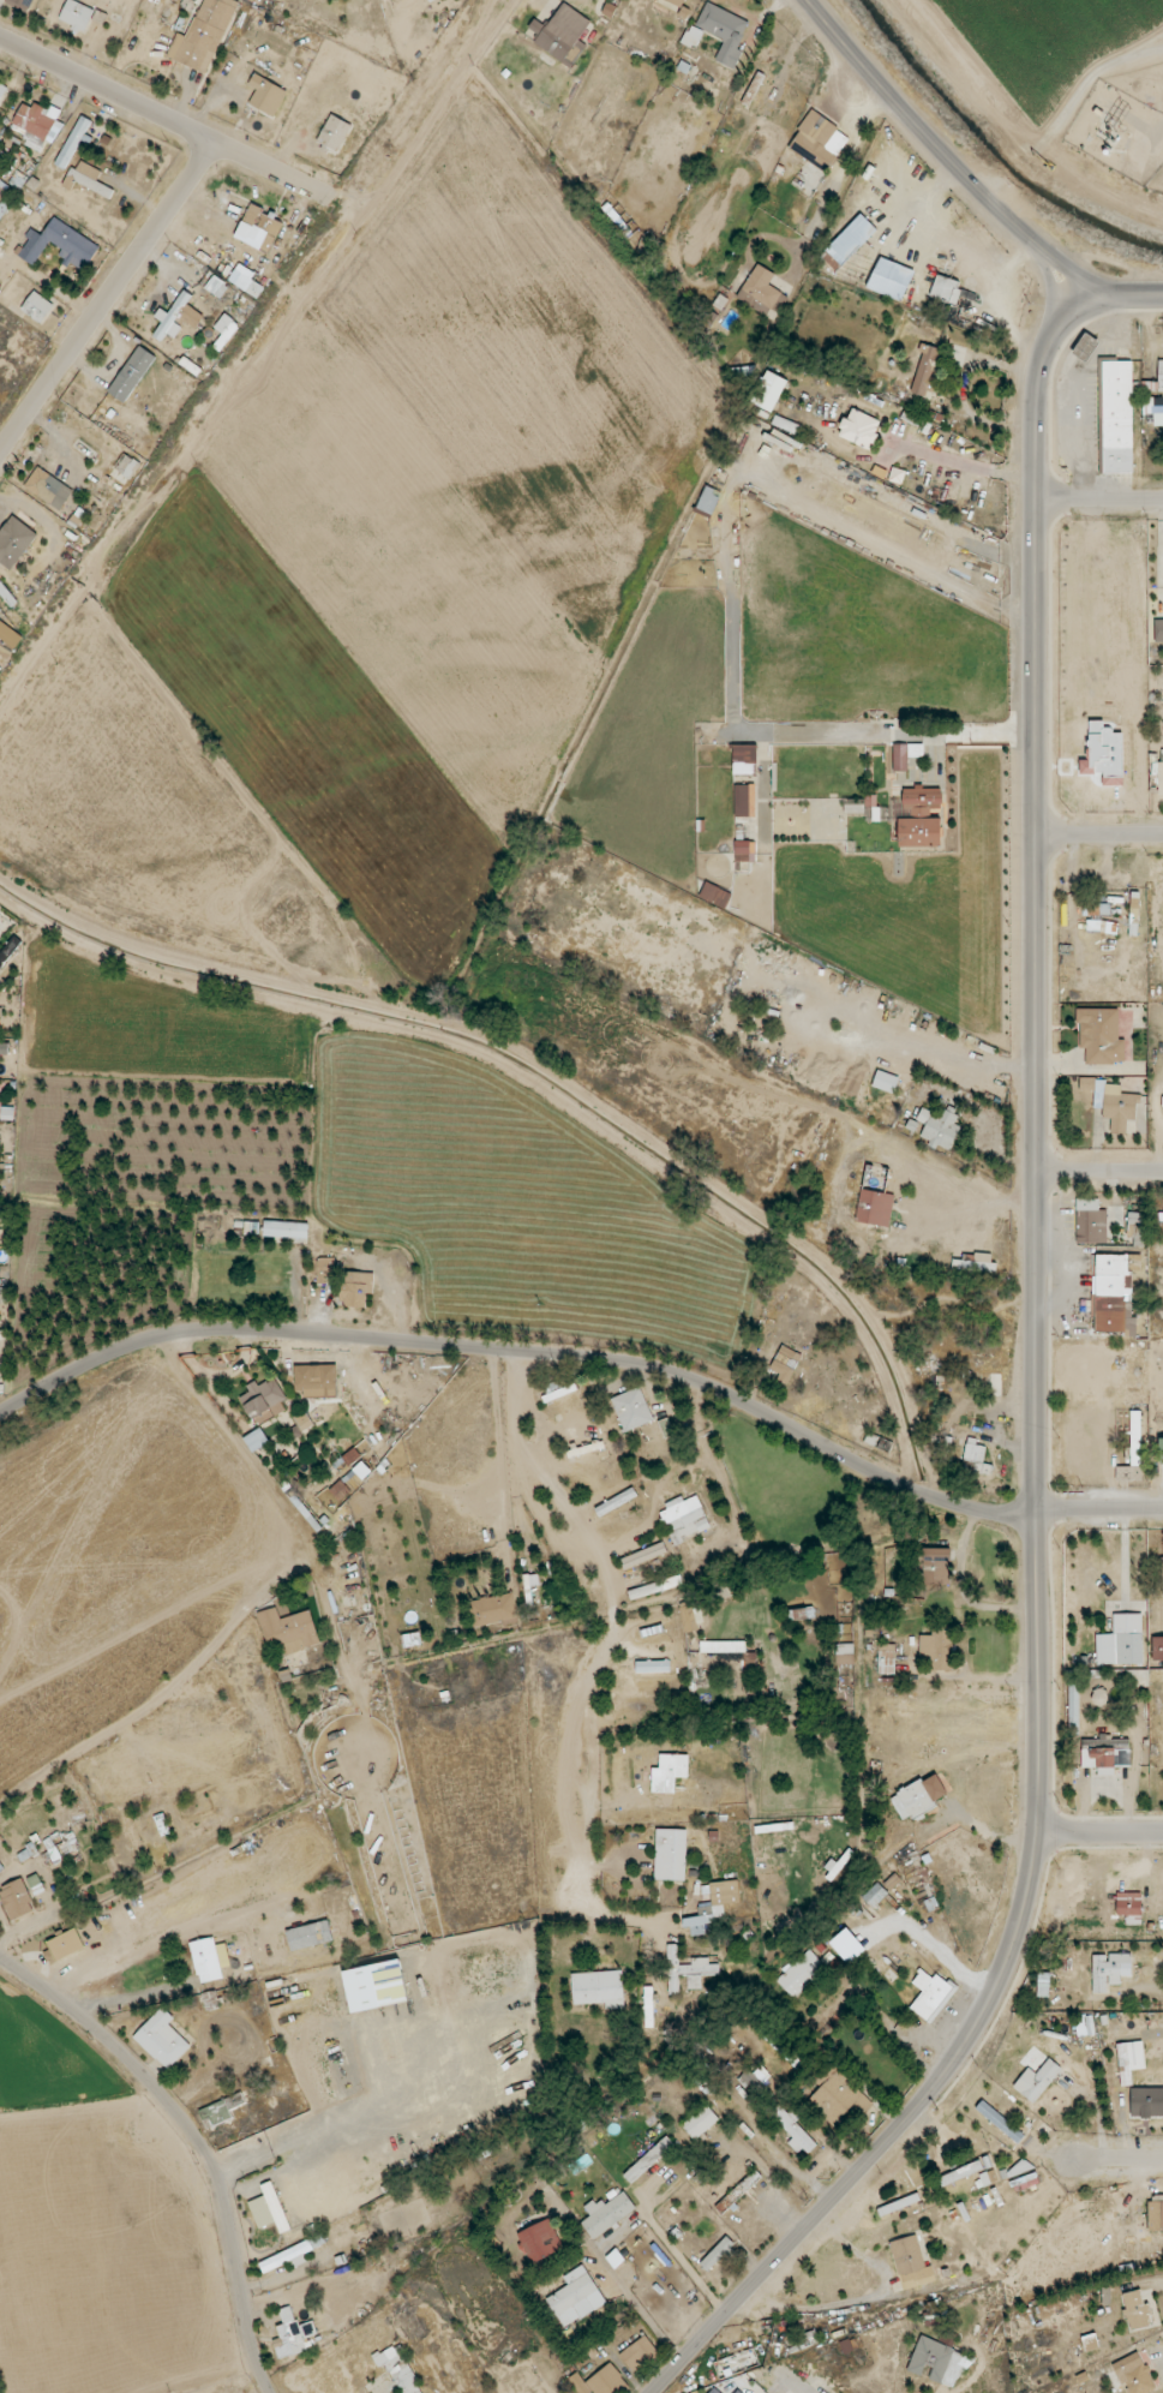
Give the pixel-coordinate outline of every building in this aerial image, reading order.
[(73,25),(71,29),(85,35),(95,10),(72,0),(68,0),(59,20),(73,25)] [(208,75),(239,0),(238,0),(203,0),(188,37),(177,33),(167,57),(208,75)] [(591,22),(564,3),(547,27),(535,19),(528,28),(539,35),(534,43),(571,69),(587,46),(578,40),(591,22)] [(715,61),(731,68),(751,23),(706,3),(695,27),(724,39),(715,61)] [(695,49),(704,31),(690,25),(682,42),(695,49)] [(257,90),(249,104),(275,117),(288,91),(255,73),(248,85),(257,90)] [(62,110),(48,104),(46,108),(34,103),(31,107),(21,103),(13,125),(28,131),(23,145),(40,152),(45,141),(54,145),(63,123),(57,121),(62,110)] [(787,146),(825,173),(838,156),(825,147),(839,128),(813,110),(787,146)] [(316,143),(338,154),(353,125),(331,114),(316,143)] [(79,140),(84,143),(94,122),(80,115),(57,165),(66,170),(79,140)] [(64,187),(72,191),(76,182),(110,199),(115,190),(96,181),(101,171),(78,159),(64,187)] [(236,240),(270,252),(283,219),(248,206),(236,240)] [(100,246),(53,218),(42,236),(32,229),(17,254),(34,265),(49,241),(63,249),(58,258),(68,264),(70,260),(86,270),(100,246)] [(821,257),(836,272),(844,264),(829,249),(821,257)] [(931,297),(952,303),(964,267),(943,260),(931,297)] [(769,285),(775,275),(757,264),(736,298),(767,316),(781,292),(769,285)] [(228,282),(258,298),(265,286),(234,270),(228,282)] [(229,285),(213,276),(205,289),(221,299),(229,285)] [(185,322),(197,328),(204,316),(186,305),(192,295),(183,290),(167,318),(165,317),(153,337),(162,341),(166,333),(175,338),(185,322)] [(21,311),(42,324),(54,304),(33,291),(21,311)] [(223,335),(219,340),(225,345),(240,326),(225,314),(214,327),(223,335)] [(1098,341),(1085,333),(1073,354),(1087,362),(1098,341)] [(938,347),(921,344),(913,395),(933,398),(936,378),(933,378),(938,347)] [(127,404),(154,354),(136,345),(110,394),(127,404)] [(1158,360),(1158,382),(1142,382),(1142,392),(1162,392),(1162,360),(1158,360)] [(1132,361),(1099,362),(1100,473),(1134,473),(1132,361)] [(789,382),(766,369),(749,400),(771,413),(789,382)] [(1144,399),(1144,414),(1162,413),(1162,398),(1144,399)] [(870,451),(883,422),(851,407),(838,436),(870,451)] [(115,470),(130,479),(140,463),(124,453),(115,470)] [(24,487),(60,511),(74,490),(38,466),(24,487)] [(720,494),(704,488),(697,509),(714,514),(720,494)] [(10,570),(38,535),(13,516),(0,532),(0,562),(10,570)] [(15,598),(0,581),(0,593),(9,603),(15,598)] [(1162,642),(1162,620),(1154,620),(1155,642),(1162,642)] [(17,646),(0,635),(0,654),(8,659),(17,646)] [(1122,731),(1104,731),(1104,721),(1090,721),(1089,760),(1080,760),(1080,774),(1103,774),(1103,786),(1122,786),(1122,731)] [(923,744),(893,744),(893,771),(908,771),(908,757),(923,757),(923,744)] [(757,745),(733,745),(733,775),(757,774),(757,745)] [(735,817),(755,817),(755,785),(734,785),(735,817)] [(942,787),(902,788),(903,811),(942,811),(942,787)] [(942,846),(941,818),(898,819),(899,847),(942,846)] [(755,841),(735,842),(735,862),(755,862),(755,841)] [(727,909),(732,893),(704,883),(699,899),(727,909)] [(22,942),(15,936),(0,954),(0,969),(22,942)] [(1086,1063),(1128,1063),(1128,1040),(1118,1040),(1118,1009),(1079,1009),(1078,1048),(1086,1048),(1086,1063)] [(873,1088),(895,1093),(899,1077),(877,1071),(873,1088)] [(1127,1134),(1127,1120),(1137,1120),(1138,1094),(1121,1094),(1121,1085),(1095,1084),(1096,1078),(1080,1078),(1079,1091),(1104,1092),(1103,1118),(1111,1118),(1111,1133),(1127,1134)] [(961,1127),(954,1124),(958,1116),(942,1108),(938,1115),(923,1108),(917,1120),(926,1124),(921,1135),(930,1139),(928,1143),(948,1153),(961,1127)] [(890,1226),(894,1194),(860,1190),(856,1222),(890,1226)] [(1107,1244),(1107,1210),(1099,1210),(1099,1199),(1076,1199),(1076,1244),(1107,1244)] [(1143,1239),(1145,1214),(1129,1212),(1126,1237),(1143,1239)] [(264,1237),(308,1239),(309,1223),(264,1221),(264,1237)] [(8,1230),(0,1230),(0,1243),(8,1244),(8,1230)] [(964,1261),(953,1260),(953,1271),(994,1272),(994,1254),(965,1253),(964,1261)] [(1092,1254),(1092,1319),(1095,1319),(1095,1331),(1125,1331),(1125,1337),(1137,1337),(1137,1318),(1132,1318),(1132,1270),(1142,1271),(1142,1255),(1092,1254)] [(317,1283),(333,1284),(334,1258),(317,1258),(317,1283)] [(366,1308),(366,1294),(373,1294),(374,1273),(345,1272),(344,1306),(366,1308)] [(780,1373),(776,1382),(788,1386),(801,1354),(781,1345),(771,1370),(780,1373)] [(335,1377),(297,1377),(297,1389),(334,1390),(335,1377)] [(246,1386),(249,1392),(240,1397),(252,1419),(287,1401),(275,1378),(259,1387),(256,1381),(246,1386)] [(613,1397),(623,1431),(653,1423),(643,1388),(613,1397)] [(314,1424),(305,1409),(292,1417),(302,1432),(314,1424)] [(1130,1467),(1140,1467),(1141,1411),(1131,1411),(1130,1467)] [(244,1439),(252,1453),(270,1442),(261,1428),(244,1439)] [(961,1469),(990,1476),(992,1465),(983,1463),(986,1447),(967,1442),(961,1469)] [(364,1480),(372,1470),(361,1461),(353,1470),(364,1480)] [(595,1508),(600,1517),(638,1497),(633,1488),(595,1508)] [(711,1529),(697,1495),(684,1501),(683,1499),(659,1509),(674,1545),(711,1529)] [(621,1559),(625,1570),(668,1553),(664,1542),(621,1559)] [(923,1586),(950,1586),(951,1548),(923,1548),(923,1586)] [(540,1585),(538,1574),(524,1576),(526,1587),(540,1585)] [(682,1585),(679,1575),(628,1591),(631,1601),(682,1585)] [(470,1601),(475,1628),(518,1620),(513,1593),(470,1601)] [(681,1607),(684,1632),(696,1631),(694,1606),(681,1607)] [(259,1612),(268,1648),(283,1644),(286,1654),(321,1645),(311,1611),(280,1619),(277,1607),(259,1612)] [(790,1611),(792,1622),(816,1617),(814,1607),(790,1611)] [(1142,1614),(1113,1614),(1113,1634),(1096,1634),(1097,1665),(1143,1664),(1142,1614)] [(920,1635),(919,1660),(928,1661),(928,1668),(947,1669),(947,1656),(946,1656),(947,1626),(932,1625),(932,1635),(920,1635)] [(422,1644),(419,1632),(402,1636),(404,1648),(422,1644)] [(1153,1661),(1162,1661),(1162,1637),(1153,1637),(1153,1661)] [(746,1653),(746,1642),(700,1642),(700,1653),(746,1653)] [(854,1644),(836,1644),(836,1665),(854,1664),(854,1644)] [(878,1674),(895,1674),(895,1644),(879,1644),(878,1674)] [(670,1661),(636,1662),(636,1673),(670,1672),(670,1661)] [(1119,1672),(1120,1696),(1149,1695),(1148,1671),(1119,1672)] [(1106,1690),(1094,1690),(1094,1706),(1107,1705),(1106,1690)] [(1130,1767),(1130,1739),(1082,1740),(1082,1768),(1101,1768),(1130,1767)] [(688,1778),(689,1755),(660,1754),(660,1768),(652,1768),(651,1793),(675,1793),(675,1777),(688,1778)] [(890,1798),(904,1823),(949,1797),(936,1772),(890,1798)] [(655,1880),(685,1881),(687,1830),(656,1829),(655,1880)] [(53,1862),(61,1858),(51,1837),(44,1840),(53,1862)] [(832,1858),(822,1870),(833,1879),(854,1854),(849,1849),(838,1863),(832,1858)] [(883,1884),(890,1892),(902,1880),(895,1873),(883,1884)] [(11,1921),(36,1912),(23,1879),(0,1887),(0,1891),(11,1921)] [(863,1898),(873,1908),(887,1893),(876,1884),(863,1898)] [(1141,1916),(1141,1893),(1117,1893),(1117,1916),(1141,1916)] [(724,1919),(724,1905),(698,1907),(699,1917),(683,1918),(683,1927),(691,1927),(691,1936),(707,1935),(707,1920),(724,1919)] [(292,1952),(334,1940),(328,1920),(286,1931),(292,1952)] [(56,1961),(85,1948),(76,1928),(47,1941),(56,1961)] [(223,1978),(214,1937),(191,1942),(200,1984),(223,1978)] [(222,1968),(231,1965),(225,1943),(216,1946),(222,1968)] [(669,1993),(680,1993),(679,1977),(687,1977),(688,1989),(702,1989),(702,1976),(720,1975),(719,1964),(710,1965),(710,1958),(692,1958),(692,1965),(679,1965),(678,1944),(667,1944),(669,1993)] [(794,1999),(827,1968),(809,1949),(776,1981),(794,1999)] [(1092,1956),(1093,1993),(1107,1993),(1107,1985),(1121,1984),(1121,1976),(1132,1976),(1132,1954),(1109,1954),(1109,1955),(1092,1956)] [(911,1983),(922,1990),(910,2009),(932,2024),(956,1988),(935,1974),(933,1978),(921,1969),(911,1983)] [(624,2008),(623,1971),(572,1973),(573,2004),(605,2003),(605,2009),(624,2008)] [(168,2024),(174,2018),(162,2007),(133,2037),(168,2070),(191,2046),(168,2024)] [(1075,2019),(1077,2029),(1079,2029),(1079,2036),(1095,2035),(1093,2017),(1075,2019)] [(791,2061),(801,2049),(770,2024),(760,2036),(791,2061)] [(1120,2086),(1132,2085),(1131,2070),(1145,2069),(1143,2042),(1118,2043),(1120,2086)] [(1029,2068),(1013,2087),(1034,2104),(1062,2069),(1049,2058),(1036,2074),(1029,2068)] [(872,2103),(829,2059),(819,2069),(829,2079),(808,2100),(841,2133),(872,2103)] [(774,2096),(766,2087),(772,2081),(757,2064),(738,2080),(761,2107),(774,2096)] [(1131,2088),(1131,2117),(1162,2117),(1162,2088),(1131,2088)] [(246,2103),(242,2092),(200,2110),(207,2128),(233,2117),(230,2110),(246,2103)] [(1025,2135),(983,2100),(975,2109),(1017,2144),(1025,2135)] [(719,2119),(706,2103),(681,2125),(695,2141),(719,2119)] [(809,2154),(818,2144),(796,2123),(802,2116),(793,2108),(789,2113),(779,2104),(769,2115),(794,2137),(788,2144),(798,2153),(803,2149),(809,2154)] [(623,2176),(632,2185),(674,2144),(666,2136),(623,2176)] [(1020,2176),(1031,2166),(1024,2158),(1013,2168),(1020,2176)] [(984,2169),(980,2160),(939,2177),(943,2187),(984,2169)] [(764,2179),(756,2170),(715,2206),(722,2214),(764,2179)] [(998,2182),(995,2170),(979,2175),(983,2187),(998,2182)] [(1013,2190),(1039,2185),(1037,2174),(1011,2179),(1013,2190)] [(291,2229),(272,2182),(261,2186),(265,2195),(248,2202),(259,2229),(276,2222),(281,2234),(291,2229)] [(590,2216),(581,2223),(594,2240),(636,2208),(624,2191),(606,2205),(600,2197),(585,2209),(590,2216)] [(1148,2231),(1162,2231),(1162,2198),(1147,2199),(1148,2231)] [(563,2250),(549,2219),(517,2234),(532,2265),(563,2250)] [(315,2249),(327,2243),(322,2234),(310,2240),(315,2249)] [(890,2242),(903,2291),(936,2282),(932,2265),(926,2267),(917,2235),(890,2242)] [(736,2245),(726,2236),(700,2265),(710,2273),(736,2245)] [(291,2261),(294,2267),(308,2261),(304,2254),(313,2250),(309,2240),(259,2262),(264,2273),(291,2261)] [(554,2315),(599,2293),(590,2275),(545,2296),(554,2315)] [(1128,2328),(1153,2324),(1150,2303),(1143,2304),(1141,2290),(1123,2293),(1126,2311),(1125,2311),(1128,2328)] [(272,2340),(279,2360),(308,2350),(304,2339),(318,2334),(313,2321),(298,2326),(291,2306),(279,2310),(283,2324),(276,2327),(280,2338),(272,2340)] [(1100,2348),(1095,2334),(1082,2338),(1087,2352),(1100,2348)] [(619,2355),(634,2374),(659,2354),(645,2335),(619,2355)] [(907,2370),(923,2376),(926,2366),(933,2369),(929,2379),(958,2390),(971,2356),(920,2336),(907,2370)] [(844,2355),(860,2348),(855,2337),(839,2343),(844,2355)] [(399,2344),(373,2357),(379,2368),(386,2364),(400,2392),(399,2392),(423,2392),(399,2344)] [(1120,2384),(1125,2382),(1130,2392),(1149,2392),(1157,2389),(1140,2352),(1111,2364),(1120,2384)] [(577,2372),(568,2379),(580,2392),(590,2392),(592,2391),(593,2392),(621,2392),(629,2386),(610,2363),(585,2383),(577,2372)]
